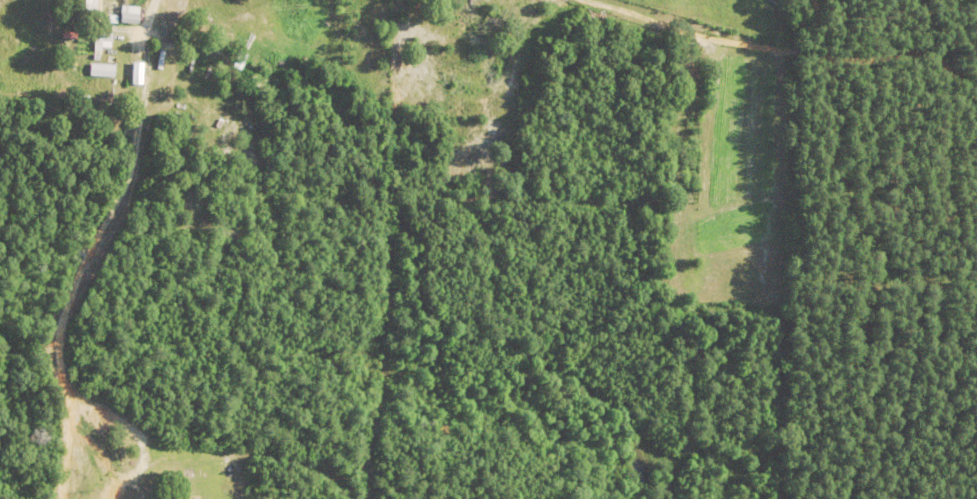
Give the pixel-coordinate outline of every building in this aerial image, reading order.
[(129,85),(141,86),(141,63),(129,63),(129,85)] [(114,77),(114,65),(88,64),(88,76),(114,77)]
